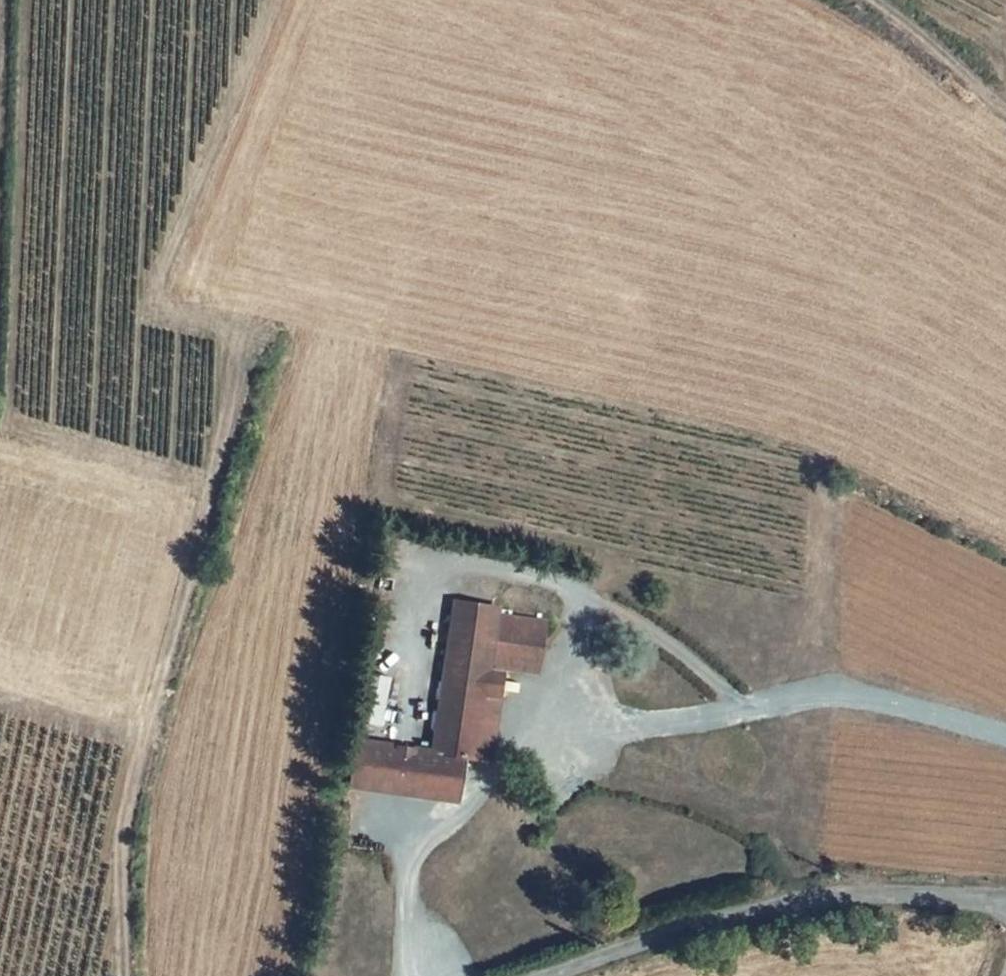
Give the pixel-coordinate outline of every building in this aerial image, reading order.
[(449,604),(423,756),(457,762),(465,763),(467,753),(481,755),(493,698),(480,696),(483,676),(479,675),(480,668),(533,677),(541,627),(491,620),(492,611),(449,604)] [(386,677),(370,676),(368,714),(383,715),(386,677)] [(496,678),(483,676),(480,696),(493,698),(496,678)] [(423,756),(347,742),(340,787),(449,806),(457,762),(423,756)] [(481,755),(467,753),(465,763),(479,766),(481,755)]
